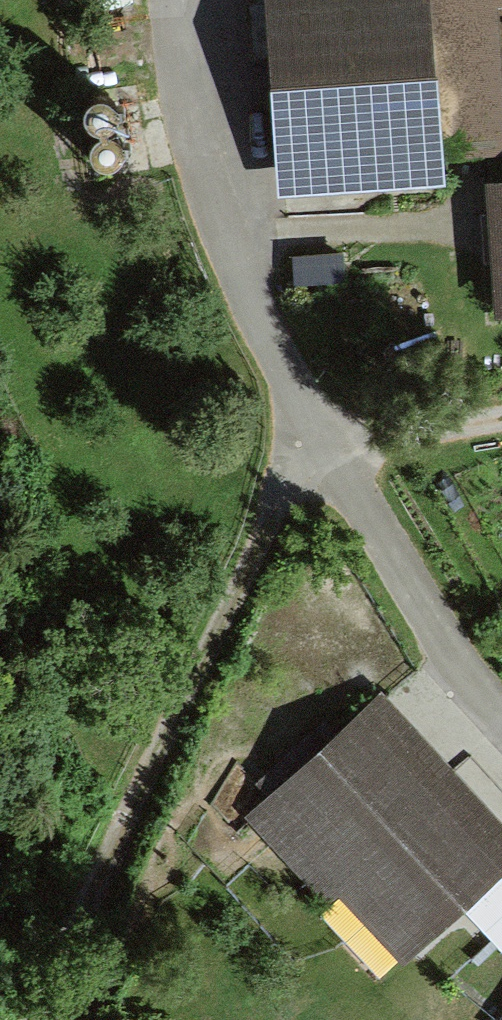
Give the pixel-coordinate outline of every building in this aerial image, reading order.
[(275,187),(448,175),(446,150),(484,148),(494,303),(501,302),(501,0),(267,0),(275,187)] [(343,254),(293,257),(294,288),(345,284),(343,254)] [(380,687),(245,811),(325,897),(336,888),(400,957),(501,863),(501,819),(380,687)] [(493,1019),(501,1019),(501,1007),(493,1019)]
